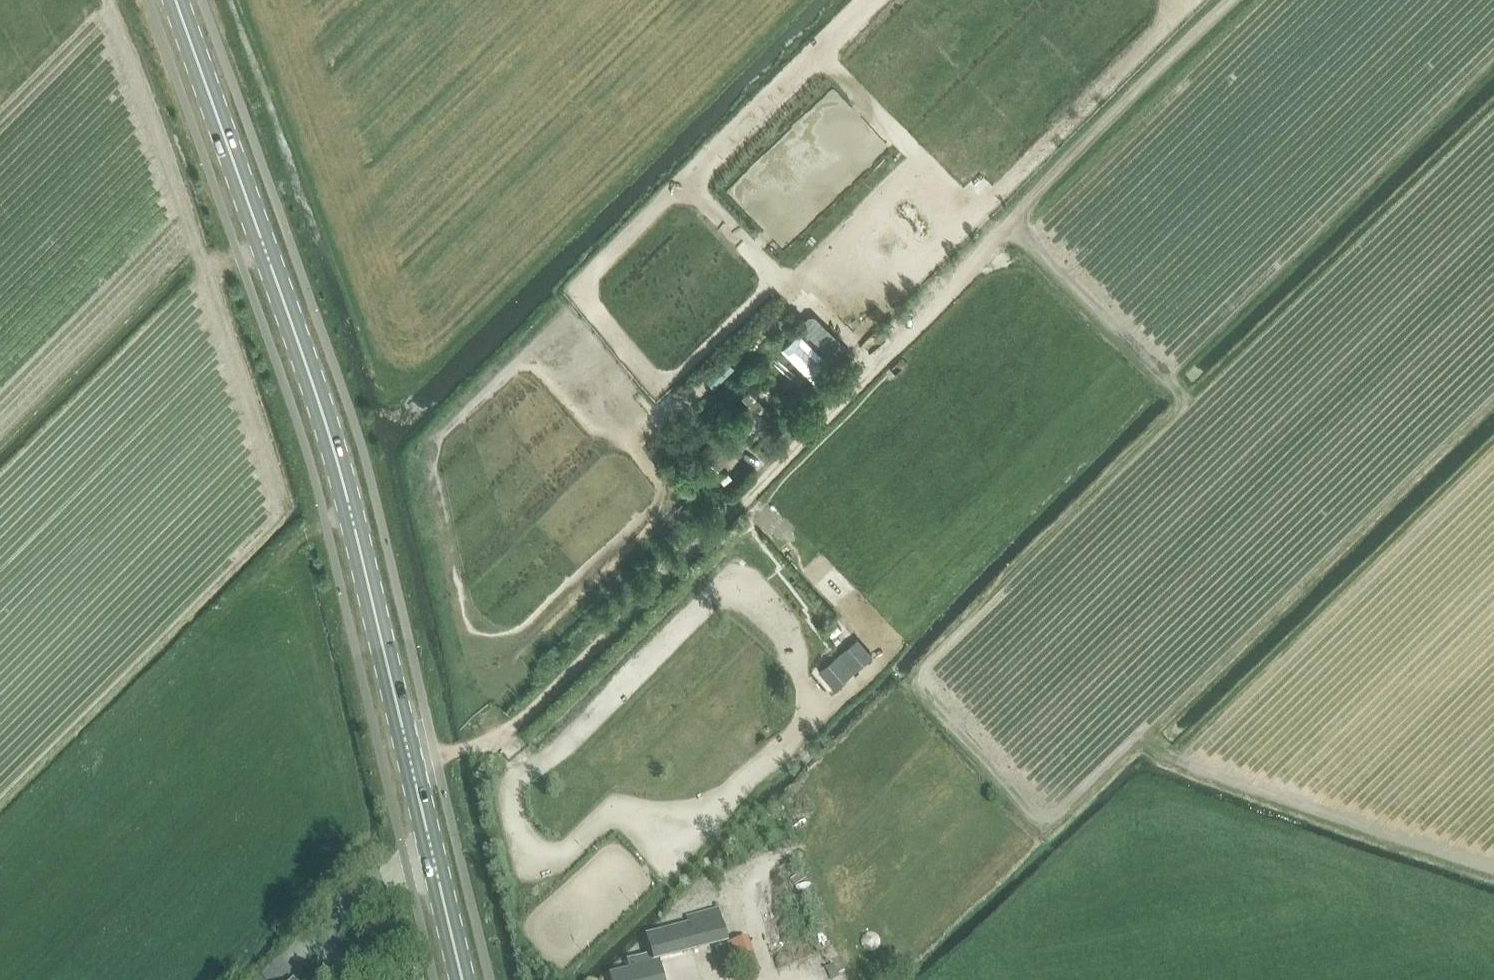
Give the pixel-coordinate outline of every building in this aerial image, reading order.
[(734,417),(735,418),(732,421),(739,430),(743,426),(748,431),(762,418),(757,413),(757,414),(748,404),(734,417)] [(700,453),(719,472),(736,455),(717,436),(700,453)] [(838,654),(819,671),(834,689),(854,672),(838,654)] [(608,972),(610,979),(663,979),(658,960),(657,957),(725,939),(718,911),(690,919),(691,924),(646,935),(651,953),(630,958),(632,966),(608,972)] [(728,943),(728,946),(726,946),(739,979),(740,979),(750,976),(756,975),(756,974),(760,973),(747,936),(728,943)]
